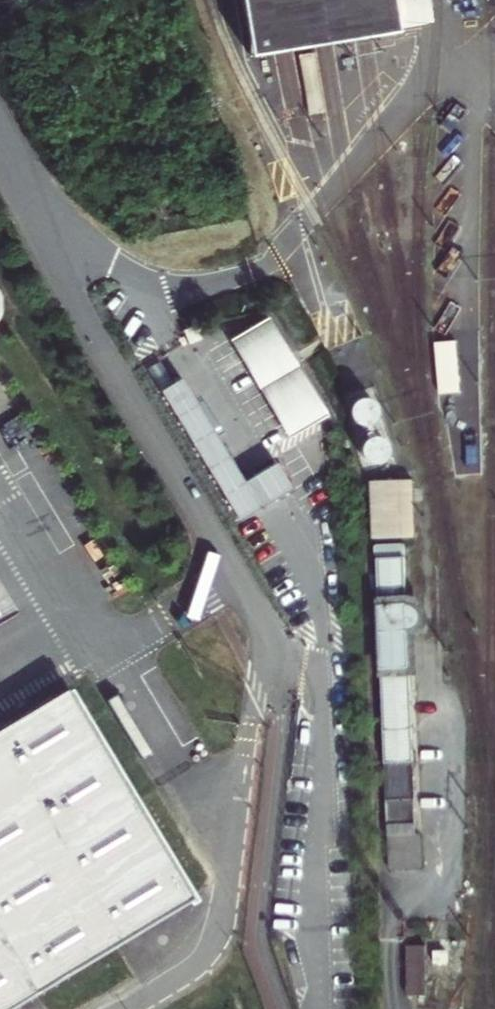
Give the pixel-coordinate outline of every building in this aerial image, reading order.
[(250,56),(284,50),(324,43),(365,37),(397,31),(392,0),(240,0),(250,56)] [(397,31),(416,28),(432,26),(428,0),(392,0),(397,31)] [(473,341),(474,312),(450,311),(449,340),(473,341)] [(290,436),(325,417),(266,318),(232,339),(290,436)] [(363,475),(379,472),(370,422),(354,425),(363,475)] [(372,539),(409,539),(415,534),(412,481),(370,482),(372,539)] [(372,565),(384,872),(418,870),(416,836),(411,832),(405,675),(417,675),(415,637),(419,634),(420,633),(423,630),(424,628),(427,624),(428,617),(428,614),(428,611),(427,607),(425,605),(422,600),(420,598),(416,595),(410,593),(407,592),(402,592),(401,555),(385,556),(372,565)] [(200,898),(73,689),(0,733),(0,1008),(19,1008),(200,898)] [(423,948),(404,948),(403,999),(424,999),(423,948)]
